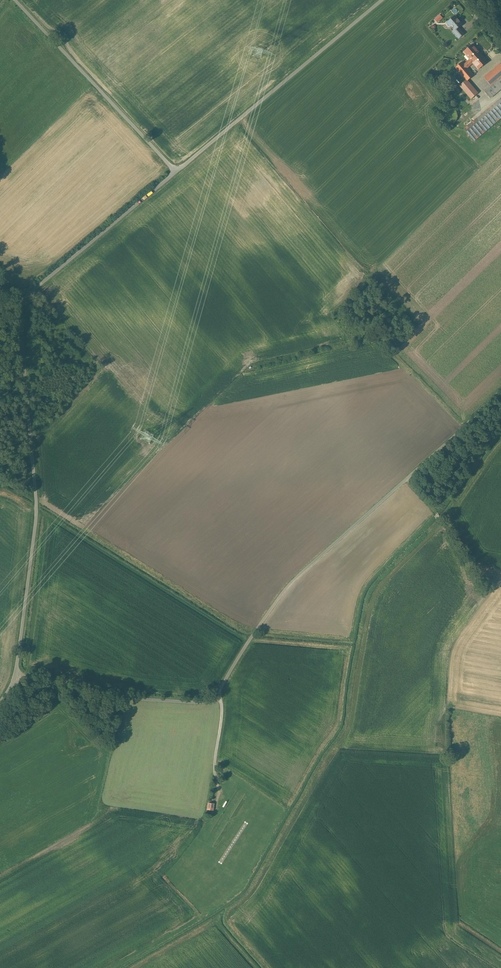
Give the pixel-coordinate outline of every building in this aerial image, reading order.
[(438,22),(444,18),(440,13),(435,18),(438,22)] [(454,30),(454,31),(458,28),(462,24),(455,16),(448,22),(451,25),(450,26),(454,30)] [(463,34),(458,28),(454,31),(454,30),(452,31),(458,38),(463,34)] [(463,51),(470,59),(473,63),(478,69),(487,62),(472,44),(463,51)] [(467,68),(473,63),(470,59),(464,64),(461,62),(455,67),(466,80),(457,88),(469,101),(477,94),(467,81),(473,75),(467,68)] [(500,63),(477,83),(490,98),(500,89),(500,64),(500,63)] [(468,106),(454,89),(448,95),(462,111),(468,106)] [(463,130),(473,141),(500,118),(500,98),(463,130)]
